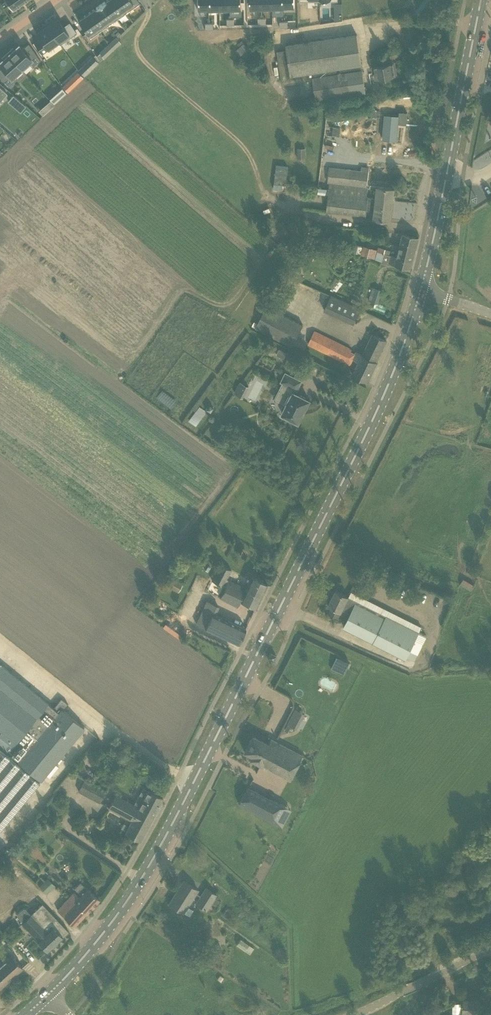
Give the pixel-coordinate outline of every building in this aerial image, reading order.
[(12,10),(13,9),(26,0),(5,0),(12,10)] [(105,1),(117,19),(126,12),(117,0),(106,0),(105,1)] [(126,12),(140,3),(138,0),(117,0),(126,12)] [(108,25),(117,19),(105,1),(96,7),(108,25)] [(334,3),(335,20),(342,19),(342,3),(334,3)] [(99,31),(108,25),(96,7),(87,13),(99,31)] [(90,38),(99,31),(87,13),(78,20),(81,25),(90,38)] [(57,17),(46,25),(60,44),(76,33),(69,22),(63,26),(57,17)] [(60,44),(46,25),(36,32),(40,38),(34,43),(41,53),(57,42),(60,45),(60,44)] [(316,99),(366,92),(357,35),(286,46),(287,51),(277,52),(282,85),(313,80),(316,99)] [(243,42),(235,51),(240,56),(249,47),(243,42)] [(13,48),(7,53),(21,68),(28,62),(32,67),(40,60),(28,43),(22,49),(19,45),(20,45),(18,43),(13,48)] [(113,49),(108,44),(104,48),(109,53),(113,49)] [(0,69),(0,78),(8,86),(16,79),(13,76),(21,68),(7,53),(2,58),(0,60),(0,66),(1,68),(0,69)] [(378,78),(394,75),(391,54),(370,58),(373,73),(377,72),(378,78)] [(98,62),(92,56),(88,61),(93,67),(98,62)] [(60,84),(55,88),(63,96),(66,93),(60,84)] [(55,102),(58,97),(53,93),(49,98),(55,102)] [(25,106),(13,96),(8,102),(20,112),(25,106)] [(397,121),(405,122),(405,116),(397,115),(397,118),(385,116),(382,142),(394,144),(396,125),(397,121)] [(305,148),(297,148),(297,159),(306,159),(305,148)] [(288,167),(276,166),(274,183),(283,184),(286,184),(288,167)] [(393,200),(394,192),(394,188),(378,186),(376,199),(367,196),(368,188),(367,187),(368,172),(329,168),(327,182),(329,182),(328,195),(368,200),(368,205),(370,205),(370,208),(376,208),(376,207),(383,207),(384,199),(393,200)] [(374,218),(390,220),(393,200),(384,199),(383,207),(376,207),(376,208),(370,208),(370,205),(368,205),(368,200),(328,195),(326,211),(368,216),(368,217),(374,218)] [(298,229),(296,232),(292,238),(290,240),(298,246),(306,235),(298,229)] [(390,255),(412,261),(418,238),(403,233),(397,256),(390,254),(391,250),(378,247),(377,250),(358,244),(357,247),(377,252),(384,254),(390,255)] [(298,246),(290,240),(284,248),(292,254),(298,246)] [(295,261),(302,265),(311,250),(305,246),(295,261)] [(375,259),(377,252),(357,247),(357,249),(353,248),(351,253),(356,254),(356,253),(361,254),(360,255),(375,259)] [(384,254),(377,252),(375,259),(382,261),(384,254)] [(412,261),(390,255),(388,263),(410,269),(412,261)] [(372,287),(368,301),(378,303),(382,290),(372,287)] [(354,323),(360,308),(361,308),(331,295),(324,310),(354,323)] [(258,323),(254,321),(252,326),(255,328),(292,346),(303,325),(266,306),(258,323)] [(352,374),(367,382),(377,362),(376,361),(362,355),(356,352),(355,354),(350,352),(352,350),(314,331),(308,344),(350,364),(353,359),(359,362),(352,374)] [(362,355),(376,361),(386,341),(372,334),(362,355)] [(287,352),(279,349),(276,355),(284,358),(287,352)] [(283,382),(279,389),(286,392),(280,402),(286,405),(282,413),(287,416),(286,418),(292,421),(293,419),(298,422),(302,414),(305,408),(309,400),(294,392),(296,388),(297,389),(301,381),(285,372),(280,381),(283,382)] [(239,380),(233,392),(242,397),(248,385),(239,380)] [(240,601),(255,608),(267,583),(251,576),(246,588),(226,580),(231,570),(220,564),(212,580),(225,587),(220,598),(237,607),(240,601)] [(376,569),(366,565),(363,570),(374,574),(376,569)] [(172,573),(166,585),(178,592),(185,580),(172,573)] [(460,584),(471,591),(474,585),(463,578),(460,584)] [(332,607),(329,614),(338,618),(343,609),(350,613),(343,627),(406,659),(407,656),(415,660),(424,643),(415,639),(419,632),(349,597),(336,590),(329,605),(332,607)] [(238,644),(246,628),(203,609),(196,624),(205,628),(238,644)] [(336,656),(332,669),(345,673),(349,660),(336,656)] [(3,829),(85,726),(64,709),(68,704),(61,699),(53,708),(0,664),(0,665),(0,826),(3,829)] [(295,709),(287,724),(296,729),(304,714),(295,709)] [(270,737),(268,744),(252,736),(244,751),(252,755),(250,759),(289,779),(303,755),(270,737)] [(85,778),(83,781),(78,791),(100,803),(107,789),(85,778)] [(115,795),(114,798),(109,807),(132,820),(126,832),(140,840),(141,839),(140,839),(152,818),(163,797),(143,787),(134,805),(115,795)] [(239,804),(247,808),(270,821),(280,804),(266,797),(264,801),(259,798),(261,794),(248,787),(239,804)] [(39,886),(46,894),(55,886),(48,878),(39,886)] [(74,926),(75,925),(99,899),(80,881),(74,887),(82,894),(80,896),(75,891),(58,909),(74,926)] [(169,903),(177,909),(184,913),(184,912),(190,916),(193,910),(188,906),(198,890),(183,881),(169,903)] [(220,902),(215,898),(217,895),(206,888),(196,903),(207,911),(211,904),(216,907),(220,902)] [(42,904),(30,914),(25,908),(23,908),(17,914),(18,917),(22,922),(21,923),(48,951),(63,937),(62,936),(68,931),(42,904)] [(227,908),(223,915),(230,920),(231,917),(229,916),(232,911),(227,908)] [(14,944),(24,936),(12,922),(2,930),(14,944)] [(236,944),(249,951),(252,946),(239,939),(236,944)] [(0,965),(0,987),(22,967),(11,955),(0,965)] [(479,1014),(480,1014),(481,998),(463,998),(462,1011),(461,1011),(460,1014),(479,1014)]
